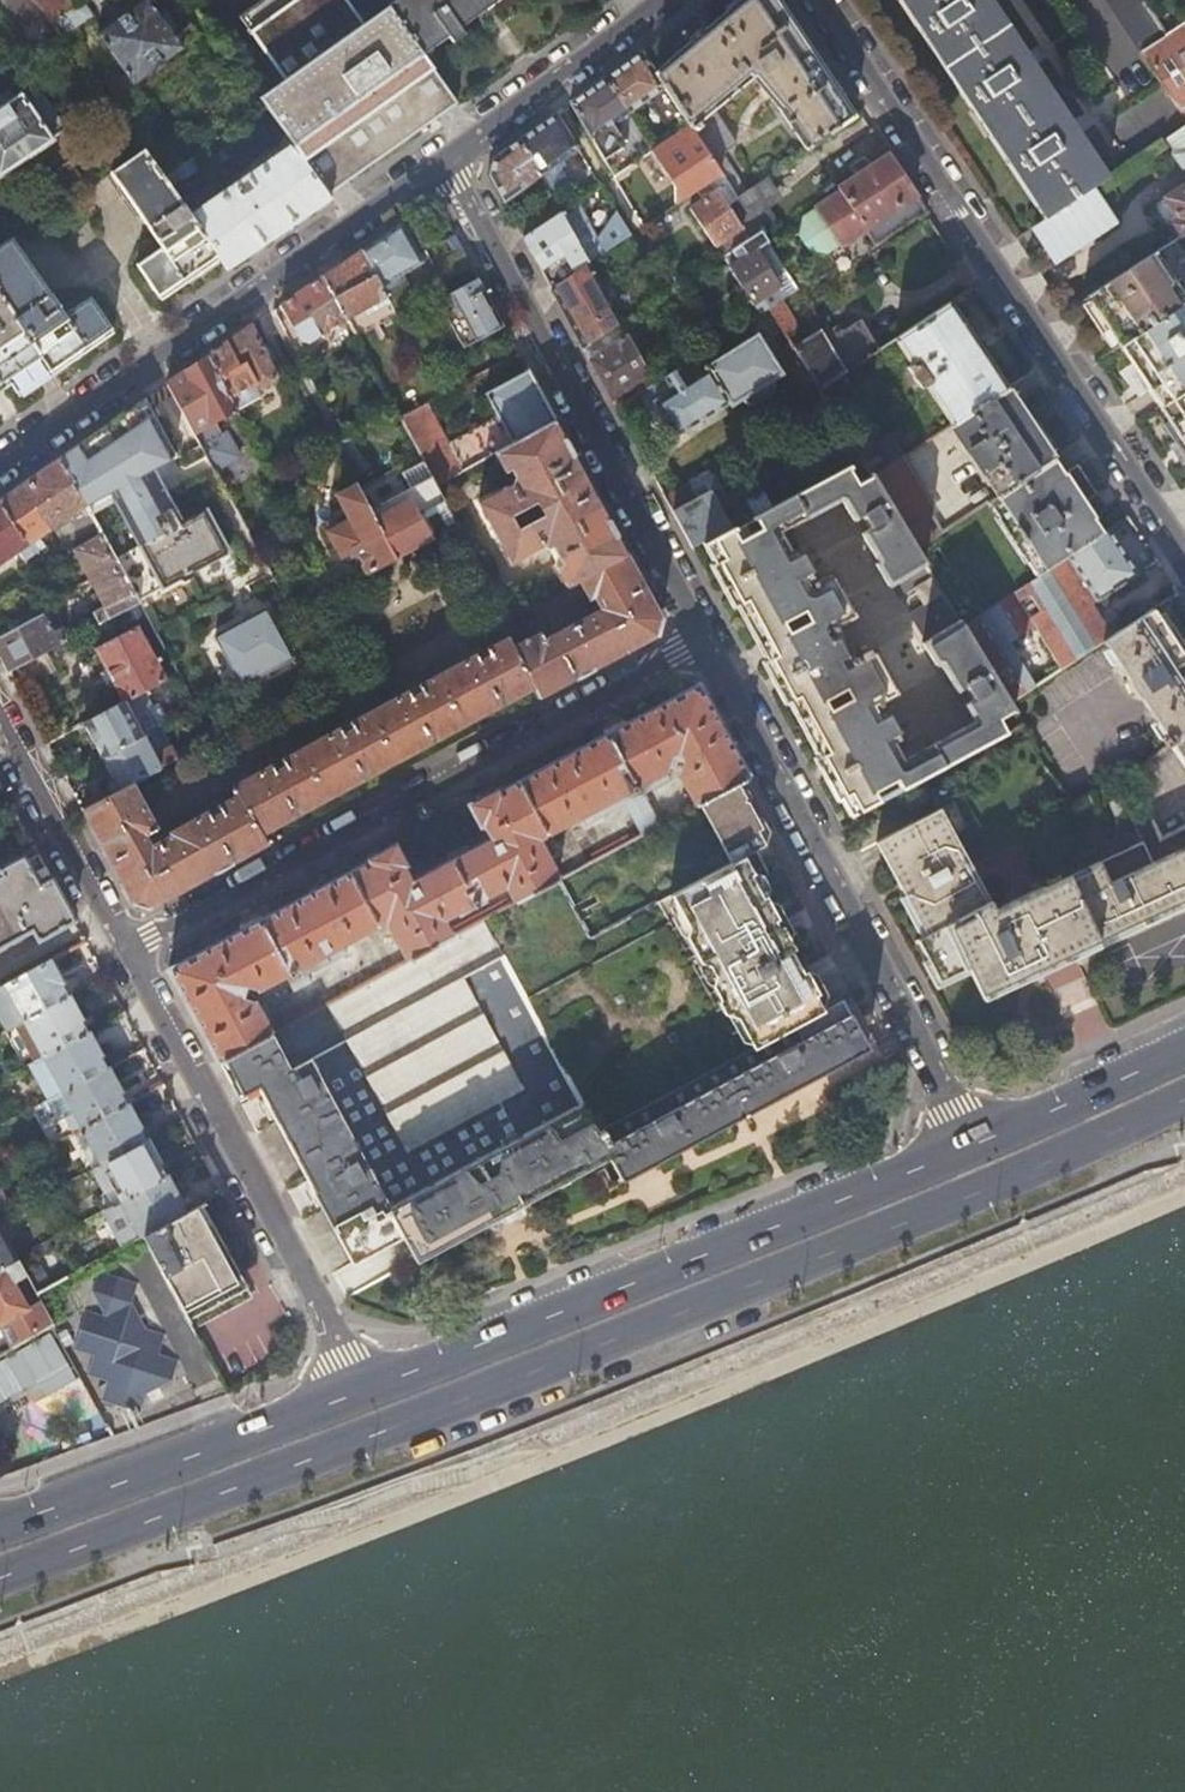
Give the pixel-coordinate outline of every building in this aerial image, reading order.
[(62,35),(91,14),(80,0),(71,0),(67,2),(66,0),(36,0),(62,35)] [(182,45),(148,0),(142,0),(97,33),(132,82),(150,69),(182,45)] [(257,98),(291,146),(323,190),(454,98),(420,51),(386,4),(359,24),(342,0),(258,0),(235,16),(281,81),(257,98)] [(385,2),(386,4),(420,51),(446,33),(451,39),(464,30),(459,24),(476,11),(481,18),(496,7),(491,1),(493,0),(387,0),(385,2)] [(689,123),(699,139),(715,163),(720,170),(743,154),(713,109),(753,76),(778,105),(807,148),(855,116),(779,0),(739,0),(655,71),(665,86),(689,123)] [(1109,176),(993,0),(898,0),(1043,220),(1092,187),(1109,176)] [(1140,50),(1166,33),(1144,0),(1104,0),(1138,51),(1140,50)] [(1166,33),(1140,50),(1184,118),(1184,20),(1166,33)] [(187,42),(182,45),(150,69),(132,82),(126,86),(131,93),(191,48),(187,42)] [(570,103),(614,177),(651,150),(652,149),(629,113),(665,86),(655,71),(643,51),(570,103)] [(0,104),(0,172),(53,137),(51,133),(64,124),(36,81),(22,90),(0,104)] [(579,149),(557,112),(521,138),(541,175),(579,149)] [(652,149),(651,150),(684,199),(722,174),(720,170),(715,163),(705,169),(690,145),(699,139),(689,123),(652,149)] [(1166,137),(1172,147),(1170,152),(1179,166),(1184,166),(1184,124),(1166,137)] [(541,175),(521,138),(494,158),(489,174),(504,202),(541,176),(541,175)] [(191,216),(220,257),(228,268),(329,198),(323,190),(291,146),(191,216)] [(153,164),(142,147),(109,170),(162,245),(137,262),(161,297),(220,257),(191,216),(170,187),(162,176),(153,164)] [(172,151),(153,164),(162,176),(181,163),(172,151)] [(926,210),(889,155),(840,188),(842,191),(804,217),(801,233),(811,249),(830,252),(866,228),(876,243),(926,210)] [(181,163),(162,176),(170,187),(189,174),(181,163)] [(737,197),(750,189),(742,177),(729,185),(737,197)] [(1156,198),(1152,205),(1164,222),(1169,221),(1178,235),(1184,230),(1184,180),(1156,198)] [(1043,220),(1036,225),(1058,258),(1111,223),(1097,201),(1100,199),(1092,187),(1043,220)] [(557,217),(562,214),(548,189),(511,215),(512,216),(524,240),(557,217)] [(760,232),(753,222),(741,230),(716,192),(690,209),(716,248),(717,247),(723,256),(724,255),(760,232)] [(557,217),(524,240),(550,288),(590,261),(605,251),(630,235),(617,213),(599,240),(578,203),(563,213),(562,214),(557,217)] [(360,251),(380,287),(423,262),(401,223),(360,251)] [(760,232),(724,255),(731,266),(729,268),(754,306),(755,305),(762,314),(770,309),(771,308),(781,302),(798,290),(760,232)] [(0,242),(0,289),(53,371),(114,330),(91,294),(65,311),(11,235),(0,242)] [(1154,250),(1086,295),(1119,344),(1184,300),(1184,297),(1154,250)] [(346,315),(385,296),(360,251),(324,275),(346,315)] [(583,349),(622,323),(590,261),(550,288),(583,349)] [(324,275),(281,305),(299,339),(308,341),(347,317),(346,315),(324,275)] [(444,312),(463,347),(504,325),(478,277),(444,295),(451,308),(444,312)] [(11,383),(19,395),(53,371),(0,289),(0,390),(11,383)] [(1119,344),(1131,363),(1119,371),(1138,394),(1147,388),(1158,405),(1184,387),(1184,300),(1119,344)] [(771,308),(770,309),(785,334),(797,327),(781,302),(771,308)] [(952,303),(896,340),(916,370),(912,373),(926,394),(930,391),(952,425),(1007,389),(952,303)] [(819,332),(794,348),(820,391),(882,350),(860,313),(823,337),(819,332)] [(649,375),(622,323),(583,349),(611,400),(649,375)] [(250,326),(207,356),(234,408),(258,394),(256,389),(272,380),(273,374),(262,353),(263,352),(250,326)] [(706,366),(700,355),(647,390),(655,402),(653,403),(675,438),(729,405),(731,409),(744,401),(747,406),(754,407),(772,396),(775,387),(772,382),(783,375),(758,334),(706,366)] [(234,408),(207,356),(168,383),(194,431),(235,409),(234,408)] [(555,421),(528,370),(485,392),(512,444),(555,421)] [(1158,405),(1184,445),(1184,387),(1158,405)] [(1007,389),(952,425),(951,426),(995,497),(1053,459),(1007,389)] [(175,452),(145,398),(60,456),(84,502),(107,489),(137,544),(114,556),(137,599),(178,576),(183,578),(192,573),(192,568),(228,549),(205,506),(181,519),(153,464),(175,452)] [(399,415),(420,455),(436,483),(462,470),(447,442),(425,401),(399,415)] [(447,442),(462,470),(495,453),(508,446),(492,418),(447,442)] [(556,556),(559,562),(555,564),(565,585),(579,578),(626,553),(555,421),(512,444),(508,446),(495,453),(504,471),(510,469),(519,486),(517,491),(482,510),(515,571),(549,553),(556,556)] [(891,433),(889,434),(903,458),(905,457),(906,456),(891,433)] [(889,434),(859,455),(860,458),(870,474),(873,478),(899,461),(903,458),(889,434)] [(436,483),(420,455),(358,488),(369,509),(395,557),(424,541),(443,531),(457,523),(436,483)] [(60,456),(0,498),(0,504),(34,552),(44,545),(38,536),(55,525),(58,531),(77,519),(91,539),(71,550),(101,606),(91,612),(97,622),(118,611),(138,600),(137,599),(114,556),(84,502),(60,456)] [(905,457),(903,458),(899,461),(942,531),(948,528),(905,457)] [(1027,561),(1036,577),(1065,558),(1069,555),(1104,532),(1094,517),(1095,516),(1087,502),(1098,495),(1078,464),(1063,473),(1053,459),(995,497),(988,501),(997,516),(996,517),(1025,563),(1027,561)] [(899,461),(873,478),(915,549),(942,531),(899,461)] [(962,626),(915,549),(873,478),(870,474),(857,481),(848,465),(771,507),(753,517),(759,527),(736,540),(731,529),(704,544),(850,816),(878,801),(872,790),(895,778),(901,788),(1004,732),(996,717),(1012,708),(1009,703),(962,626)] [(689,488),(687,484),(663,497),(690,547),(749,514),(744,505),(737,503),(732,493),(725,497),(713,475),(689,488)] [(358,488),(357,485),(337,495),(350,519),(327,531),(341,555),(353,549),(366,573),(395,557),(369,509),(358,488)] [(0,504),(0,562),(17,551),(23,559),(34,552),(0,504)] [(462,533),(457,523),(443,531),(480,598),(493,591),(474,554),(462,533)] [(472,527),(462,533),(474,554),(484,549),(472,527)] [(1069,555),(1098,599),(1137,573),(1108,529),(1104,532),(1069,555)] [(157,827),(133,782),(119,789),(82,809),(133,903),(148,908),(267,844),(262,835),(534,688),(539,698),(655,636),(661,618),(626,553),(579,578),(589,597),(593,595),(600,607),(544,638),(540,631),(514,645),(509,635),(232,785),(237,795),(170,831),(171,833),(151,844),(145,833),(157,827)] [(1065,558),(1094,602),(1098,599),(1069,555),(1065,558)] [(962,626),(1009,703),(1103,641),(1115,633),(1094,602),(1065,558),(1036,577),(962,626)] [(325,579),(332,591),(352,580),(345,568),(325,579)] [(144,611),(138,600),(118,611),(122,619),(129,619),(144,611)] [(265,606),(212,634),(239,684),(290,656),(265,606)] [(1184,731),(1184,655),(1153,607),(1115,633),(1103,641),(1126,676),(1130,683),(1134,691),(1135,692),(1136,693),(1137,694),(1138,695),(1139,695),(1166,736),(1161,739),(1165,746),(1170,742),(1184,731)] [(7,670),(64,640),(58,629),(52,632),(42,614),(0,636),(0,657),(7,670)] [(131,697),(166,679),(137,625),(95,648),(124,701),(131,697)] [(736,782),(747,776),(697,683),(517,780),(545,832),(580,814),(585,824),(625,802),(632,815),(630,816),(640,834),(658,824),(648,806),(644,808),(641,802),(646,799),(643,793),(668,779),(664,771),(666,770),(676,773),(693,805),(696,803),(736,782)] [(101,756),(142,734),(131,715),(139,711),(131,697),(124,701),(83,723),(101,756)] [(142,734),(149,730),(139,711),(131,715),(142,734)] [(1066,723),(1042,732),(1059,780),(1083,771),(1066,723)] [(153,754),(160,751),(149,730),(142,734),(153,754)] [(1170,742),(1184,764),(1184,731),(1170,742)] [(133,782),(178,758),(171,745),(160,751),(153,754),(142,734),(101,756),(119,789),(133,782)] [(168,968),(218,1061),(269,1033),(270,1032),(253,999),(256,989),(257,988),(262,997),(288,984),(292,991),(311,981),(306,974),(346,952),(355,947),(389,925),(407,959),(450,936),(441,918),(456,910),(459,915),(486,900),(484,895),(505,884),(514,901),(555,879),(557,878),(535,838),(545,832),(517,780),(497,791),(496,789),(471,802),(469,806),(478,824),(480,824),(482,823),(490,837),(409,881),(402,868),(404,867),(404,864),(394,846),(391,845),(367,858),(367,861),(168,968)] [(596,1129),(820,1008),(784,943),(791,940),(787,932),(780,936),(778,933),(773,923),(797,910),(802,907),(779,865),(750,881),(749,878),(765,870),(753,849),(763,844),(755,829),(759,827),(746,800),(741,801),(743,796),(736,782),(696,803),(728,860),(585,936),(555,879),(514,901),(482,918),(596,1129)] [(996,914),(940,809),(877,843),(893,875),(925,935),(917,940),(928,962),(938,982),(967,969),(980,995),(1078,949),(1133,923),(1184,899),(1184,823),(1160,837),(996,914)] [(38,852),(25,859),(23,855),(0,867),(0,872),(1,873),(0,873),(0,945),(31,929),(36,939),(74,920),(38,852)] [(797,910),(773,923),(778,933),(802,920),(797,910)] [(861,1051),(834,1000),(820,1008),(596,1129),(482,918),(450,936),(407,959),(327,1001),(345,1036),(288,1067),(269,1033),(218,1061),(237,1098),(258,1086),(353,1262),(402,1236),(416,1260),(608,1157),(620,1181),(861,1051)] [(0,985),(0,1006),(10,1025),(21,1020),(64,997),(58,985),(63,982),(50,958),(0,985)] [(69,994),(64,997),(21,1020),(41,1056),(86,1032),(80,1020),(83,1018),(69,994)] [(89,1031),(86,1032),(41,1056),(60,1092),(106,1068),(99,1055),(102,1054),(89,1031)] [(109,1067),(106,1068),(60,1092),(79,1128),(126,1104),(119,1092),(121,1091),(109,1067)] [(126,1104),(79,1128),(91,1149),(82,1154),(90,1169),(99,1164),(145,1140),(138,1128),(141,1127),(128,1103),(126,1104)] [(147,1139),(145,1140),(99,1164),(118,1200),(164,1176),(158,1164),(160,1163),(147,1139)] [(167,1175),(164,1176),(118,1200),(102,1209),(120,1245),(137,1236),(139,1235),(183,1211),(177,1199),(179,1198),(167,1175)] [(200,1202),(183,1211),(139,1235),(190,1330),(250,1298),(200,1202)] [(15,1256),(0,1227),(0,1265),(15,1256)] [(0,1265),(0,1323),(12,1317),(16,1323),(32,1314),(39,1326),(48,1321),(41,1308),(33,1312),(13,1279),(25,1272),(16,1255),(15,1256),(0,1265)] [(34,1266),(25,1272),(32,1284),(42,1279),(34,1266)] [(90,1290),(103,1315),(79,1328),(120,1405),(171,1378),(116,1276),(90,1290)] [(0,1323),(0,1331),(1,1332),(16,1323),(12,1317),(0,1323)] [(70,1372),(47,1333),(0,1359),(0,1412),(70,1372)]
